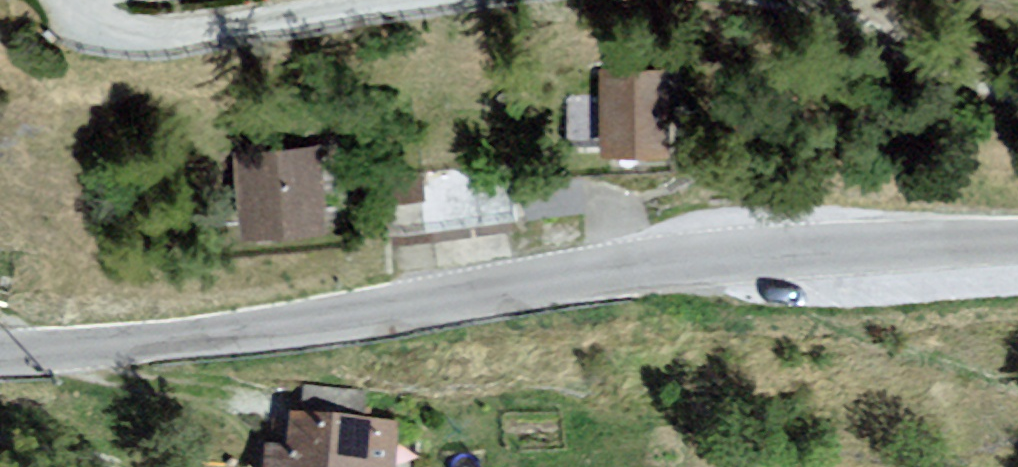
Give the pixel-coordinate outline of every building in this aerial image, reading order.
[(605,156),(671,155),(670,67),(605,67),(605,156)] [(207,240),(290,241),(292,157),(208,156),(207,240)] [(259,422),(254,466),(371,466),(375,436),(259,422)]
